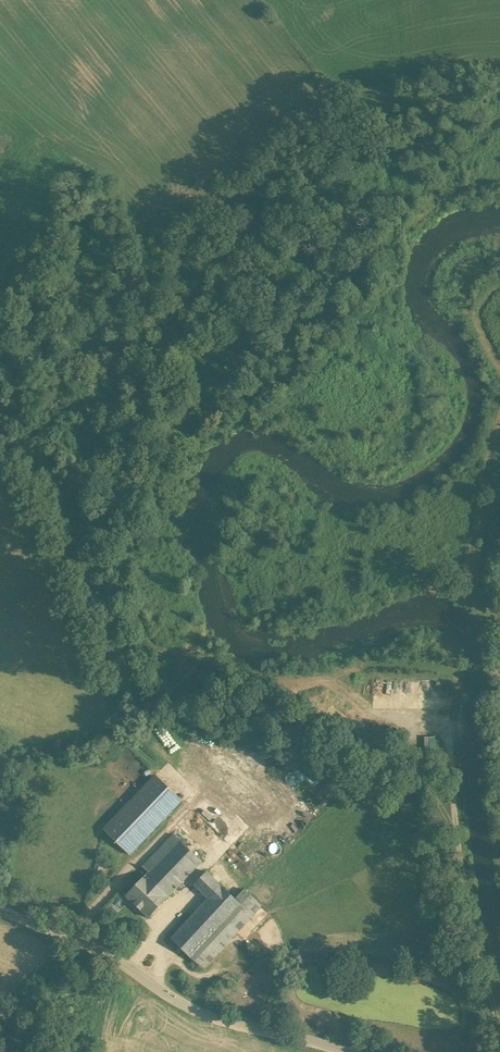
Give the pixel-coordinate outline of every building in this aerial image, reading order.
[(435,732),(424,735),(427,746),(438,743),(435,732)] [(155,776),(104,829),(130,854),(181,801),(155,776)] [(276,785),(269,793),(273,797),(280,788),(276,785)] [(201,862),(173,835),(143,866),(149,873),(146,876),(168,897),(201,862)] [(221,885),(207,871),(194,885),(209,899),(221,885)] [(168,897),(146,876),(127,896),(149,917),(168,897)] [(209,899),(172,939),(192,959),(221,928),(242,905),(236,900),(221,885),(209,899)] [(242,905),(221,928),(232,938),(262,906),(246,890),(236,900),(242,905)] [(221,928),(192,959),(204,969),(232,938),(221,928)]
